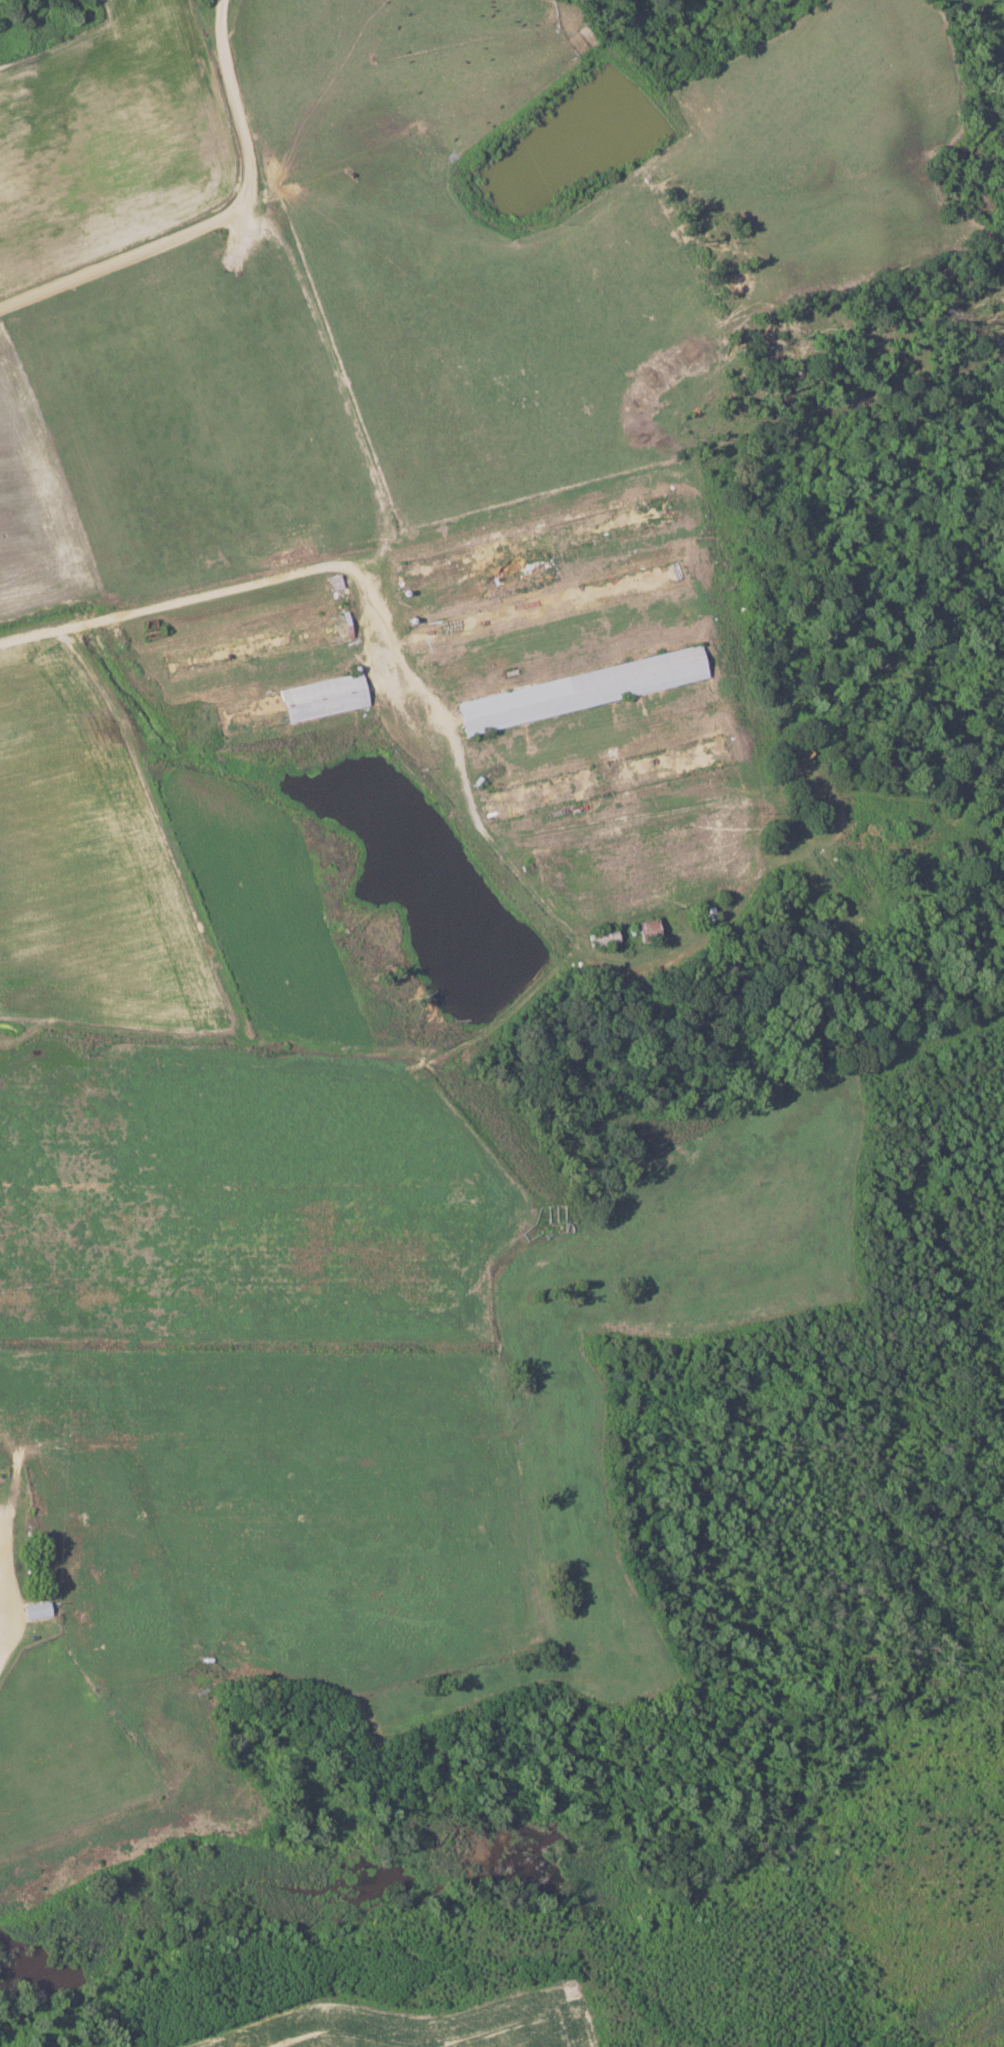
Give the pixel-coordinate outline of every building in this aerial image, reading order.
[(652,560),(653,575),(643,575),(644,580),(651,580),(651,588),(682,586),(680,558),(652,560)] [(368,707),(361,672),(277,688),(284,722),(368,707)] [(456,700),(463,733),(595,707),(594,701),(601,700),(599,694),(601,693),(597,672),(456,700)] [(51,1615),(48,1600),(22,1606),(25,1620),(51,1615)]
